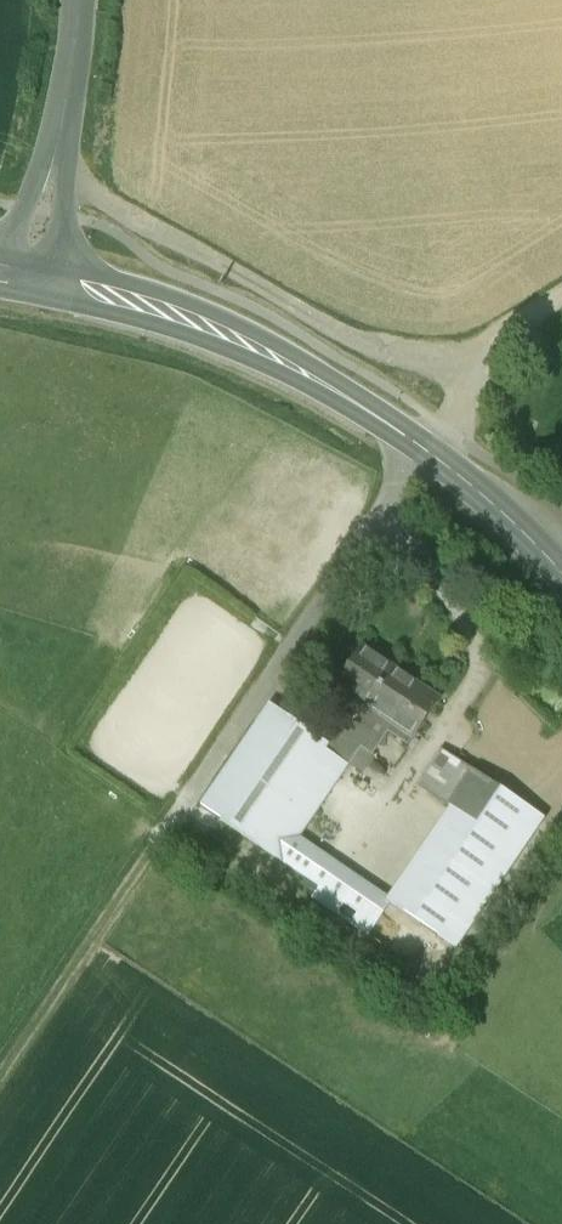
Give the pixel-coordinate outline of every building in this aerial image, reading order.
[(395,670),(362,648),(360,650),(335,688),(337,689),(341,684),(353,692),(349,698),(368,710),(395,670)] [(416,685),(395,670),(368,710),(349,738),(348,740),(361,749),(368,754),(389,723),(411,738),(411,739),(413,741),(439,701),(436,699),(433,702),(413,688),(416,685)] [(286,717),(270,706),(201,808),(259,847),(276,823),(299,839),(348,767),(325,751),(327,745),(286,717)] [(349,738),(338,730),(327,745),(325,751),(348,767),(361,749),(348,740),(349,738)] [(543,821),(441,751),(420,781),(431,789),(427,795),(450,810),(387,902),(456,949),(543,821)] [(378,892),(299,839),(276,823),(259,847),(360,916),(378,892)]
